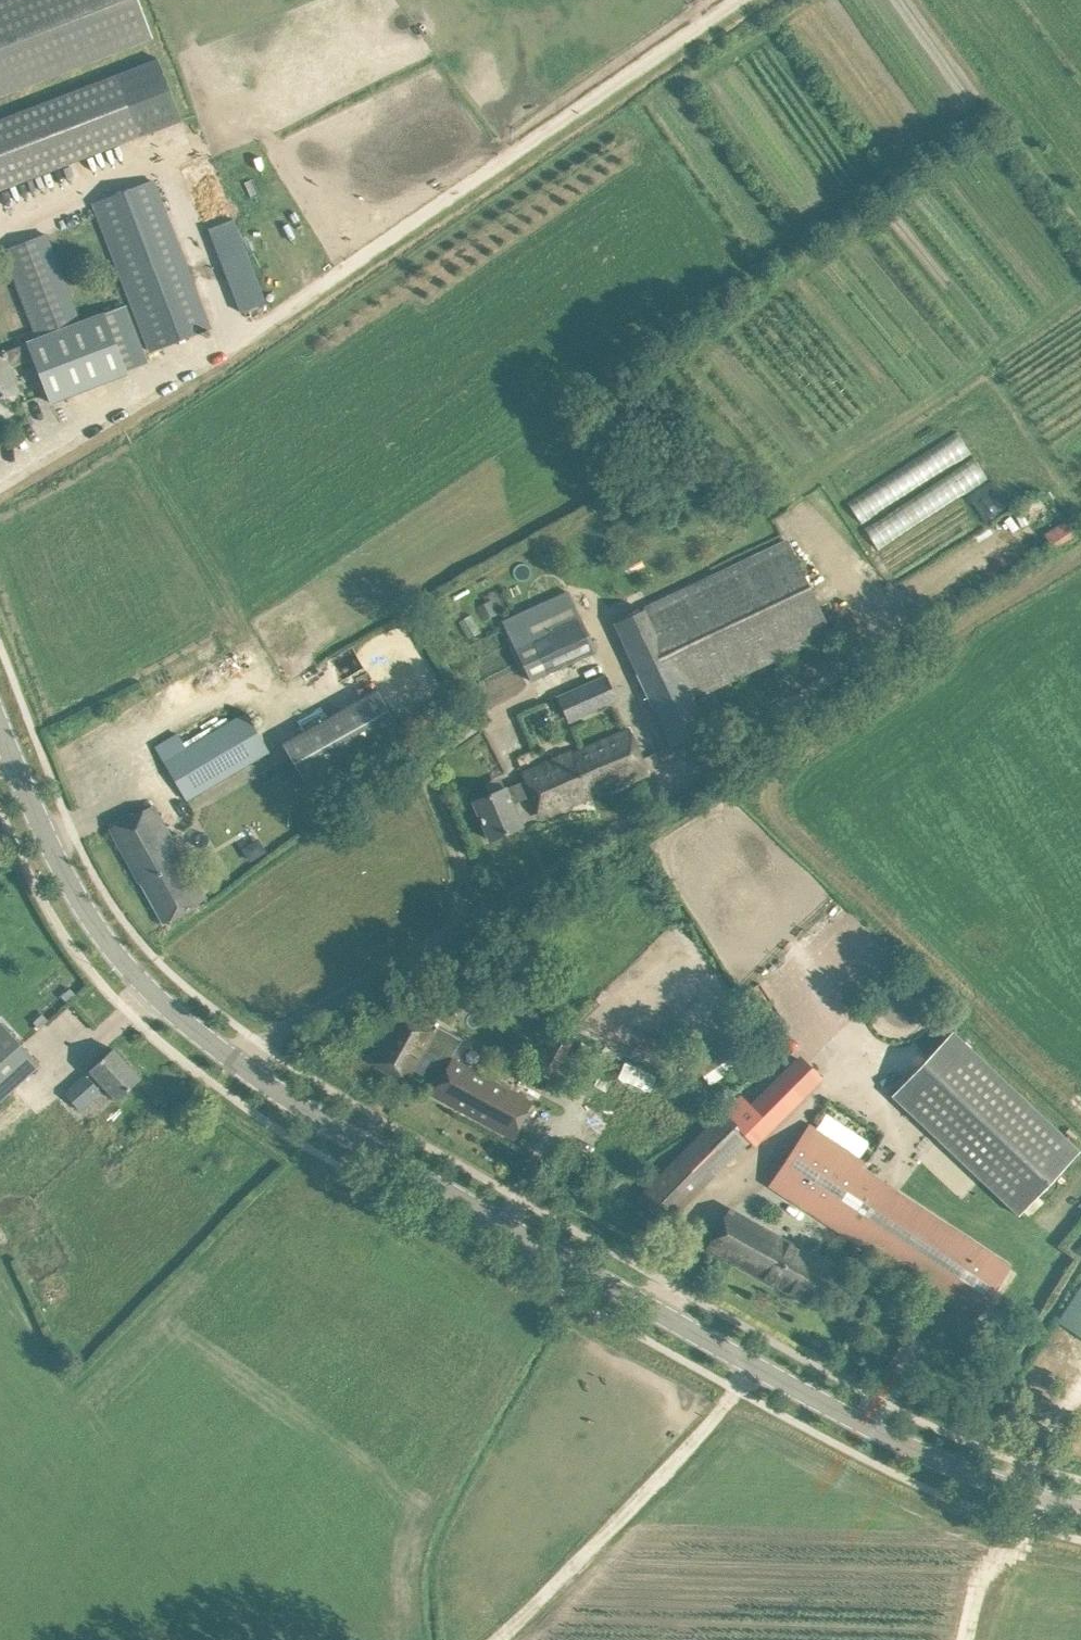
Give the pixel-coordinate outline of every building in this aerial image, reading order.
[(138,0),(0,0),(0,96),(152,37),(138,0)] [(182,119),(159,57),(0,118),(0,189),(182,119)] [(155,179),(90,204),(148,355),(213,330),(155,179)] [(265,302),(234,217),(208,226),(239,311),(265,302)] [(46,234),(3,251),(37,338),(27,342),(27,343),(3,352),(2,351),(0,352),(0,397),(18,391),(9,366),(33,357),(51,402),(148,365),(124,304),(80,321),(46,234)] [(959,431),(847,499),(876,547),(989,479),(959,431)] [(1044,528),(1050,545),(1074,537),(1068,520),(1044,528)] [(786,538),(613,620),(673,748),(709,731),(694,698),(831,633),(786,538)] [(569,590),(502,621),(530,680),(596,649),(569,590)] [(355,646),(328,656),(336,678),(364,668),(355,646)] [(607,674),(557,695),(568,721),(618,700),(607,674)] [(376,689),(282,742),(304,780),(398,727),(376,689)] [(267,751),(244,712),(185,747),(176,733),(155,746),(187,799),(267,751)] [(527,778),(473,801),(490,839),(523,825),(513,802),(534,793),(544,815),(593,794),(594,798),(653,773),(634,730),(577,755),(574,750),(524,772),(527,778)] [(152,804),(109,828),(140,883),(141,882),(163,923),(206,898),(152,804)] [(396,1009),(368,1060),(406,1081),(412,1069),(437,1083),(431,1094),(512,1138),(532,1101),(455,1060),(466,1042),(437,1024),(438,1023),(435,1021),(434,1023),(429,1020),(425,1026),(396,1009)] [(1,1022),(0,1023),(0,1100),(39,1064),(1,1022)] [(893,1092),(1020,1214),(1080,1151),(1080,1148),(956,1027),(893,1092)] [(559,1028),(536,1070),(551,1078),(574,1036),(559,1028)] [(694,1061),(709,1084),(737,1066),(723,1043),(694,1061)] [(748,1095),(727,1116),(750,1138),(754,1142),(819,1076),(800,1057),(756,1102),(748,1095)] [(667,1072),(665,1077),(671,1080),(668,1086),(672,1088),(677,1076),(667,1072)] [(111,1073),(94,1093),(81,1082),(60,1106),(66,1112),(62,1116),(102,1149),(115,1134),(129,1146),(146,1126),(148,1128),(159,1115),(111,1073)] [(723,1111),(639,1195),(666,1222),(750,1138),(727,1116),(723,1111)] [(864,1164),(809,1128),(772,1184),(974,1317),(1008,1265),(861,1168),(864,1164)] [(728,1209),(707,1246),(810,1304),(831,1266),(728,1209)] [(1059,1321),(1080,1335),(1080,1287),(1059,1321)]
